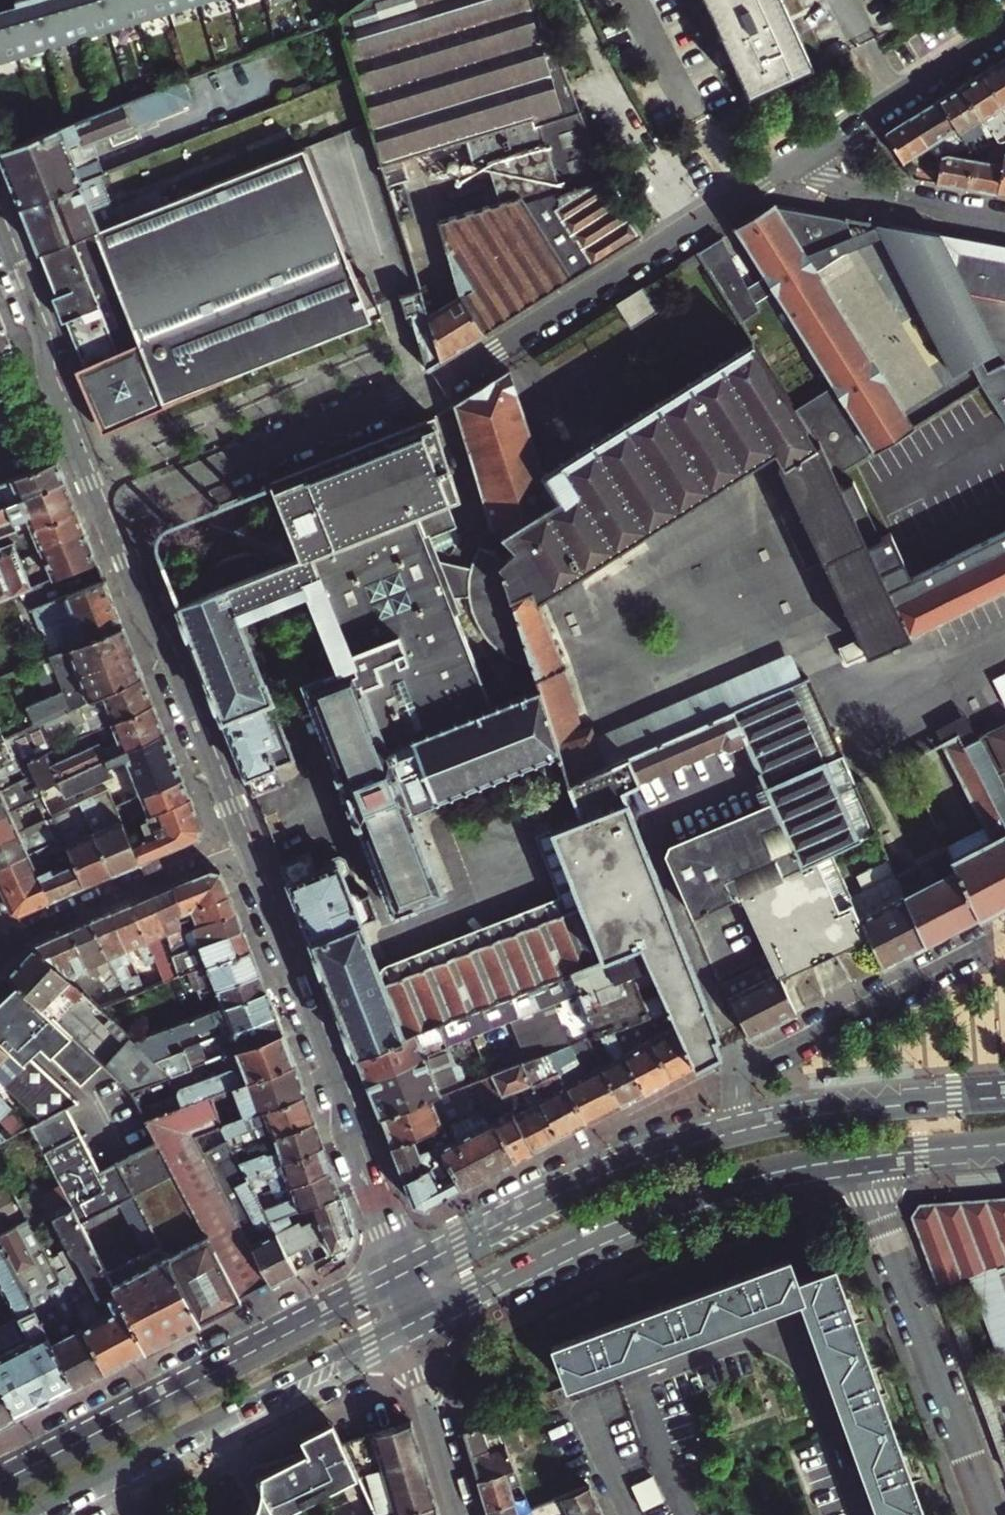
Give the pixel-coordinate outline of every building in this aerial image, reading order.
[(15,1),(8,5),(0,7),(0,55),(213,0),(15,0),(15,1)] [(341,19),(359,74),(392,185),(412,180),(406,160),(469,143),(477,172),(494,167),(504,203),(441,221),(462,296),(431,316),(423,289),(402,295),(408,315),(415,312),(432,369),(645,235),(611,181),(540,0),(370,0),(341,19)] [(721,34),(729,51),(749,95),(813,65),(784,0),(705,0),(721,34)] [(721,34),(716,36),(714,44),(715,52),(729,51),(721,34)] [(1000,63),(983,74),(1004,109),(1004,70),(1000,63)] [(961,87),(984,123),(988,130),(997,144),(1004,142),(1004,109),(983,74),(961,87)] [(185,80),(1,152),(22,205),(103,174),(106,173),(94,141),(131,127),(133,132),(137,130),(137,128),(138,128),(154,122),(154,121),(153,118),(194,103),(185,80)] [(961,87),(941,100),(973,151),(974,151),(990,146),(997,144),(988,130),(985,131),(991,141),(982,143),(974,129),(984,123),(961,87)] [(973,151),(941,100),(911,119),(929,149),(937,161),(940,161),(973,151)] [(929,149),(911,119),(886,135),(914,179),(937,183),(939,166),(926,164),(920,154),(929,149)] [(967,188),(998,193),(1004,154),(1004,149),(1004,142),(997,144),(990,146),(987,163),(972,160),(967,188)] [(354,269),(307,147),(181,196),(166,202),(159,204),(162,210),(148,216),(136,222),(113,232),(92,238),(89,232),(40,251),(58,294),(63,307),(70,304),(74,315),(67,318),(68,319),(86,365),(90,375),(109,367),(108,365),(354,269)] [(939,166),(937,183),(967,188),(972,160),(974,151),(973,151),(940,161),(939,166)] [(103,174),(22,205),(40,251),(89,232),(159,204),(166,202),(161,188),(116,206),(103,174)] [(181,196),(176,183),(161,188),(166,202),(181,196)] [(159,204),(89,232),(92,238),(113,232),(136,222),(148,216),(162,210),(159,204)] [(845,218),(774,206),(739,228),(770,278),(778,292),(836,387),(795,411),(804,426),(818,449),(823,447),(837,476),(915,428),(818,274),(856,249),(854,244),(845,218)] [(434,222),(410,224),(414,264),(432,262),(430,243),(436,242),(434,222)] [(856,249),(880,237),(899,273),(904,270),(879,223),(871,222),(877,232),(854,244),(856,249)] [(1004,301),(1004,245),(879,223),(904,270),(899,273),(914,302),(941,288),(952,282),(997,290),(995,299),(1004,301)] [(730,254),(723,239),(700,253),(705,262),(731,304),(738,316),(755,306),(746,293),(725,257),(730,254)] [(705,262),(700,253),(682,265),(687,273),(705,262)] [(755,306),(738,316),(742,323),(759,312),(756,306),(778,292),(770,278),(749,291),(730,254),(725,257),(746,293),(755,306)] [(242,370),(242,369),(384,314),(368,273),(357,277),(354,269),(108,365),(109,367),(90,375),(95,388),(109,428),(143,413),(242,370)] [(633,331),(660,314),(645,288),(618,306),(633,331)] [(941,288),(914,302),(946,360),(964,351),(965,355),(973,351),(941,288)] [(53,296),(63,321),(68,319),(67,318),(63,307),(58,294),(53,296)] [(63,307),(67,318),(74,315),(70,304),(63,307)] [(5,324),(0,326),(0,352),(14,346),(5,324)] [(536,665),(541,680),(566,669),(570,668),(542,601),(779,454),(786,464),(781,467),(865,641),(844,649),(850,664),(912,634),(890,588),(837,476),(823,447),(818,449),(804,426),(795,411),(755,344),(743,351),(546,476),(513,371),(459,405),(496,525),(518,549),(513,551),(508,553),(502,553),(526,634),(536,665)] [(1004,424),(1004,373),(991,380),(987,372),(985,374),(979,362),(989,357),(983,345),(973,351),(965,355),(964,351),(946,360),(954,377),(972,368),(982,387),(984,386),(1004,424)] [(95,388),(90,375),(86,365),(77,368),(104,430),(109,428),(95,388)] [(562,748),(543,687),(495,706),(454,597),(473,597),(474,603),(475,608),(477,614),(479,619),(482,624),(485,629),(488,634),(491,638),(495,643),(499,646),(504,650),(508,653),(513,656),(518,659),(523,661),(528,663),(536,665),(526,634),(502,553),(484,544),(479,553),(477,558),(475,567),(439,560),(431,538),(461,526),(450,498),(459,495),(435,419),(273,482),(280,501),(272,529),(265,550),(264,553),(258,556),(256,551),(246,554),(236,557),(227,562),(218,568),(210,575),(203,583),(197,591),(192,600),(192,602),(182,606),(180,607),(224,719),(253,707),(261,725),(232,737),(248,778),(278,766),(270,746),(277,743),(262,704),(272,701),(235,607),(317,575),(347,650),(352,662),(324,674),(305,681),(397,912),(446,892),(413,807),(562,748)] [(58,460),(34,469),(0,483),(0,505),(66,480),(58,460)] [(0,505),(0,555),(5,553),(4,549),(13,546),(12,543),(20,540),(18,535),(78,510),(66,480),(0,505)] [(40,548),(85,529),(78,510),(18,535),(20,540),(12,543),(13,546),(14,547),(20,545),(24,554),(40,548)] [(241,543),(265,550),(272,529),(248,521),(241,543)] [(40,548),(52,578),(97,560),(85,529),(40,548)] [(912,634),(1004,590),(1004,533),(890,588),(912,634)] [(13,546),(4,549),(5,553),(0,555),(0,600),(30,587),(14,547),(13,546)] [(64,649),(123,625),(106,581),(33,611),(37,620),(50,615),(64,649)] [(33,725),(143,674),(123,625),(64,649),(34,662),(48,697),(25,707),(33,725)] [(838,635),(597,738),(609,766),(612,765),(806,683),(828,673),(850,664),(844,649),(838,635)] [(347,650),(319,661),(324,674),(352,662),(347,650)] [(566,669),(541,680),(543,687),(562,748),(568,766),(574,781),(609,766),(597,738),(595,733),(590,735),(588,730),(583,732),(566,669)] [(33,725),(2,739),(0,740),(0,765),(21,756),(24,761),(28,759),(46,751),(63,743),(58,732),(96,715),(101,726),(154,702),(143,674),(33,725)] [(729,749),(745,743),(772,803),(670,848),(669,855),(696,917),(742,896),(734,880),(774,861),(782,878),(831,854),(875,834),(872,828),(806,683),(612,765),(622,790),(721,746),(729,749)] [(278,766),(294,759),(272,701),(262,704),(277,743),(270,746),(278,766)] [(41,787),(165,731),(154,702),(101,726),(94,729),(99,741),(51,763),(46,751),(28,759),(41,787)] [(261,725),(253,707),(224,719),(232,737),(261,725)] [(980,736),(963,744),(1004,826),(1004,724),(980,736)] [(1004,904),(1004,826),(963,744),(980,736),(976,728),(943,745),(991,839),(951,860),(980,917),(1004,904)] [(134,779),(141,796),(183,777),(165,731),(41,787),(53,814),(67,807),(70,807),(65,796),(114,775),(118,786),(134,779)] [(946,850),(951,860),(991,839),(943,745),(933,750),(977,834),(946,850)] [(28,759),(24,761),(21,756),(0,765),(0,791),(3,789),(15,784),(11,775),(31,765),(28,759)] [(587,815),(554,828),(584,904),(386,982),(380,968),(363,923),(380,916),(370,892),(361,895),(359,892),(354,890),(351,891),(344,873),(347,872),(350,866),(346,857),(340,855),(328,861),(330,866),(320,870),(313,852),(282,864),(357,1055),(388,1043),(439,1022),(465,1012),(641,942),(669,1005),(696,1066),(721,1052),(714,1038),(719,1036),(622,790),(612,765),(609,766),(574,781),(587,815)] [(255,795),(285,783),(278,766),(248,778),(255,795)] [(191,798),(183,777),(141,796),(150,817),(191,798)] [(953,931),(980,917),(951,860),(946,850),(931,856),(896,786),(887,791),(898,814),(895,815),(920,864),(953,931)] [(39,799),(34,787),(7,799),(3,789),(0,791),(0,816),(39,799)] [(738,794),(742,807),(763,801),(759,788),(738,794)] [(109,790),(80,802),(94,832),(113,874),(141,862),(132,841),(109,790)] [(150,817),(144,819),(150,833),(132,841),(141,862),(200,837),(203,827),(191,798),(150,817)] [(21,831),(48,819),(39,799),(0,816),(0,840),(21,831)] [(53,814),(71,854),(85,886),(113,874),(94,832),(78,840),(76,835),(79,833),(67,807),(53,814)] [(953,931),(920,864),(910,869),(885,822),(872,828),(875,834),(901,890),(926,945),(953,931)] [(0,840),(0,860),(56,836),(52,828),(25,840),(21,831),(0,840)] [(584,904),(554,828),(538,835),(562,895),(380,968),(386,982),(584,904)] [(3,890),(39,874),(62,863),(60,858),(65,856),(56,836),(0,860),(0,884),(3,890)] [(62,863),(39,874),(50,901),(85,886),(71,854),(65,856),(60,858),(62,863)] [(193,910),(230,894),(221,872),(211,869),(173,885),(183,911),(175,915),(178,922),(183,921),(183,922),(196,917),(193,910)] [(39,874),(3,890),(12,910),(20,914),(50,901),(39,874)] [(183,911),(173,885),(154,894),(164,919),(175,915),(183,911)] [(901,890),(857,911),(869,937),(883,968),(926,945),(901,890)] [(164,919),(154,894),(133,903),(157,962),(169,957),(159,936),(170,932),(164,919)] [(237,911),(230,894),(193,910),(196,917),(183,922),(183,921),(178,922),(180,927),(186,925),(189,933),(193,928),(237,911)] [(133,903),(112,912),(128,950),(136,946),(145,967),(136,970),(126,974),(117,978),(120,984),(126,998),(166,982),(157,962),(133,903)] [(179,953),(243,927),(237,911),(193,928),(189,933),(185,938),(177,948),(179,953)] [(112,912),(92,920),(117,978),(126,974),(118,953),(128,950),(112,912)] [(175,915),(164,919),(170,932),(180,927),(178,922),(175,915)] [(92,920),(72,929),(88,969),(99,984),(104,990),(120,984),(117,978),(92,920)] [(186,925),(180,927),(185,938),(189,933),(186,925)] [(251,949),(243,927),(179,953),(173,956),(182,976),(251,949)] [(88,969),(72,929),(35,945),(77,986),(86,993),(99,984),(88,969)] [(159,936),(169,957),(173,956),(179,953),(177,948),(170,932),(159,936)] [(465,1012),(472,1032),(509,1018),(559,998),(568,1021),(561,1024),(568,1044),(571,1043),(592,1035),(601,1031),(615,1026),(628,1021),(643,1015),(657,1010),(669,1005),(641,942),(465,1012)] [(77,986),(35,945),(21,959),(8,973),(20,984),(43,1006),(58,992),(65,998),(77,986)] [(128,950),(136,970),(145,967),(136,946),(128,950)] [(198,998),(261,973),(251,949),(182,976),(175,979),(179,991),(194,985),(198,998)] [(797,1013),(780,978),(768,951),(763,953),(761,960),(763,965),(747,973),(772,1026),(797,1013)] [(268,991),(261,973),(198,998),(205,1015),(268,991)] [(725,984),(750,1038),(772,1026),(747,973),(725,984)] [(20,984),(0,1003),(0,1045),(62,1111),(68,1108),(79,1103),(33,1059),(44,1048),(84,1087),(105,1065),(43,1006),(20,984)] [(120,984),(104,990),(89,996),(101,1008),(126,998),(120,984)] [(277,1014),(268,991),(205,1015),(138,1042),(141,1045),(158,1061),(172,1056),(167,1044),(199,1031),(206,1036),(218,1031),(220,1037),(277,1014)] [(509,1018),(525,1060),(549,1051),(568,1044),(561,1024),(568,1021),(559,998),(509,1018)] [(667,1032),(653,1038),(670,1079),(696,1066),(669,1005),(657,1010),(661,1018),(667,1032)] [(643,1015),(647,1024),(661,1018),(657,1010),(643,1015)] [(465,1012),(439,1022),(444,1036),(453,1033),(455,1039),(472,1032),(465,1012)] [(284,1032),(277,1014),(220,1037),(172,1056),(158,1061),(174,1075),(207,1062),(225,1055),(284,1032)] [(670,1079),(653,1038),(638,1044),(635,1036),(628,1021),(615,1026),(645,1093),(670,1079)] [(398,1075),(395,1066),(433,1051),(430,1042),(444,1036),(439,1022),(388,1043),(357,1055),(369,1086),(398,1075)] [(603,1059),(623,1104),(645,1093),(615,1026),(601,1031),(612,1055),(603,1059)] [(649,1030),(635,1036),(638,1044),(653,1038),(649,1030)] [(284,1032),(225,1055),(230,1069),(212,1076),(182,1088),(188,1104),(207,1097),(295,1062),(284,1032)] [(447,1042),(455,1039),(453,1033),(444,1036),(447,1042)] [(592,1035),(571,1043),(581,1066),(601,1055),(592,1035)] [(549,1051),(562,1076),(581,1066),(571,1043),(568,1044),(549,1051)] [(37,1124),(62,1111),(0,1045),(0,1084),(37,1124)] [(121,1081),(133,1092),(174,1075),(158,1061),(141,1045),(114,1074),(121,1081)] [(369,1086),(381,1116),(463,1085),(462,1081),(464,1074),(460,1066),(455,1063),(448,1045),(433,1051),(395,1066),(398,1075),(369,1086)] [(207,1062),(212,1076),(230,1069),(225,1055),(207,1062)] [(587,1123),(623,1104),(603,1059),(601,1055),(581,1066),(562,1076),(566,1084),(587,1123)] [(234,1105),(240,1120),(306,1094),(295,1062),(207,1097),(215,1112),(234,1105)] [(560,1137),(540,1098),(521,1062),(493,1073),(504,1093),(520,1085),(530,1105),(514,1113),(534,1151),(560,1137)] [(392,1145),(450,1122),(488,1107),(507,1098),(504,1093),(493,1073),(463,1085),(381,1116),(392,1145)] [(566,1084),(540,1098),(560,1137),(587,1123),(566,1084)] [(269,1137),(314,1119),(306,1094),(240,1120),(223,1127),(235,1150),(240,1148),(235,1135),(240,1133),(257,1126),(262,1140),(269,1137)] [(212,1168),(196,1138),(223,1127),(215,1112),(207,1097),(188,1104),(160,1115),(147,1120),(160,1143),(122,1162),(135,1187),(164,1243),(204,1320),(244,1300),(243,1297),(271,1282),(212,1168)] [(15,1136),(25,1130),(0,1103),(0,1119),(15,1136)] [(516,1160),(494,1118),(488,1107),(450,1122),(463,1153),(469,1150),(483,1177),(516,1160)] [(101,1172),(68,1108),(62,1111),(37,1124),(33,1127),(75,1208),(84,1227),(123,1207),(117,1196),(135,1187),(122,1162),(101,1172)] [(157,1108),(144,1113),(147,1120),(160,1115),(157,1108)] [(512,1109),(494,1118),(516,1160),(534,1151),(514,1113),(512,1109)] [(0,1119),(0,1131),(8,1139),(15,1136),(0,1119)] [(323,1146),(314,1119),(269,1137),(273,1147),(264,1150),(264,1153),(252,1158),(247,1146),(245,1146),(240,1148),(235,1150),(238,1155),(249,1175),(323,1146)] [(450,1122),(392,1145),(405,1177),(449,1161),(463,1153),(450,1122)] [(245,1146),(240,1133),(235,1135),(240,1148),(245,1146)] [(280,1189),(331,1169),(323,1146),(249,1175),(260,1197),(265,1195),(261,1184),(270,1181),(274,1192),(280,1189)] [(469,1150),(463,1153),(449,1161),(463,1187),(483,1177),(469,1150)] [(271,1282),(273,1285),(298,1271),(289,1254),(273,1221),(265,1207),(260,1197),(249,1175),(238,1155),(212,1168),(271,1282)] [(405,1177),(415,1202),(426,1206),(463,1187),(449,1161),(405,1177)] [(340,1194),(331,1169),(280,1189),(284,1199),(265,1207),(273,1221),(289,1215),(340,1194)] [(117,1196),(123,1207),(146,1252),(164,1243),(135,1187),(117,1196)] [(284,1199),(280,1189),(274,1192),(265,1195),(260,1197),(265,1207),(284,1199)] [(340,1194),(289,1215),(305,1245),(326,1236),(335,1252),(347,1246),(352,1231),(340,1194)] [(920,1204),(913,1217),(929,1259),(999,1233),(1004,1246),(1004,1245),(1004,1198),(920,1204)] [(61,1281),(51,1286),(9,1207),(0,1211),(0,1239),(2,1242),(31,1299),(77,1387),(108,1371),(61,1281)] [(148,1349),(108,1272),(84,1227),(75,1208),(55,1218),(73,1254),(80,1260),(99,1298),(92,1301),(124,1362),(148,1349)] [(273,1221),(289,1254),(305,1245),(289,1215),(273,1221)] [(1004,1262),(1004,1245),(1004,1246),(999,1233),(929,1259),(939,1287),(1004,1262)] [(0,1328),(0,1381),(19,1417),(77,1387),(31,1299),(2,1242),(0,1242),(0,1287),(17,1319),(0,1328)] [(164,1243),(146,1252),(108,1272),(148,1349),(204,1320),(164,1243)] [(108,1371),(124,1362),(92,1301),(81,1279),(75,1282),(61,1254),(50,1260),(61,1281),(108,1371)] [(553,1347),(568,1385),(616,1367),(803,1298),(797,1283),(789,1260),(553,1347)] [(797,1283),(803,1298),(881,1514),(925,1514),(836,1268),(797,1283)] [(19,1417),(0,1381),(0,1427),(19,1417)] [(357,1469),(344,1443),(335,1423),(302,1439),(309,1453),(314,1464),(326,1489),(329,1496),(362,1479),(357,1469)] [(357,1469),(422,1450),(414,1423),(344,1443),(357,1469)] [(480,1478),(516,1467),(498,1425),(467,1434),(480,1478)] [(370,1496),(430,1478),(422,1450),(357,1469),(362,1479),(370,1496)] [(314,1464),(309,1453),(274,1464),(281,1479),(314,1464)] [(281,1479),(274,1464),(265,1466),(269,1475),(259,1480),(262,1488),(281,1479)] [(292,1504),(326,1489),(314,1464),(281,1479),(292,1504)] [(512,1487),(522,1483),(516,1467),(480,1478),(488,1507),(516,1499),(512,1487)] [(635,1484),(645,1508),(667,1498),(656,1475),(635,1484)] [(438,1504),(430,1478),(370,1496),(379,1514),(402,1514),(438,1504)] [(259,1514),(273,1514),(276,1514),(294,1506),(292,1504),(281,1479),(262,1488),(262,1489),(263,1499),(263,1504),(260,1513),(259,1514)] [(491,1514),(604,1514),(590,1485),(534,1510),(528,1495),(516,1499),(488,1507),(491,1514)] [(329,1496),(326,1489),(292,1504),(294,1506),(297,1512),(329,1496)] [(402,1514),(441,1514),(438,1504),(402,1514)] [(276,1514),(273,1514),(291,1514),(297,1512),(294,1506),(276,1514)]
